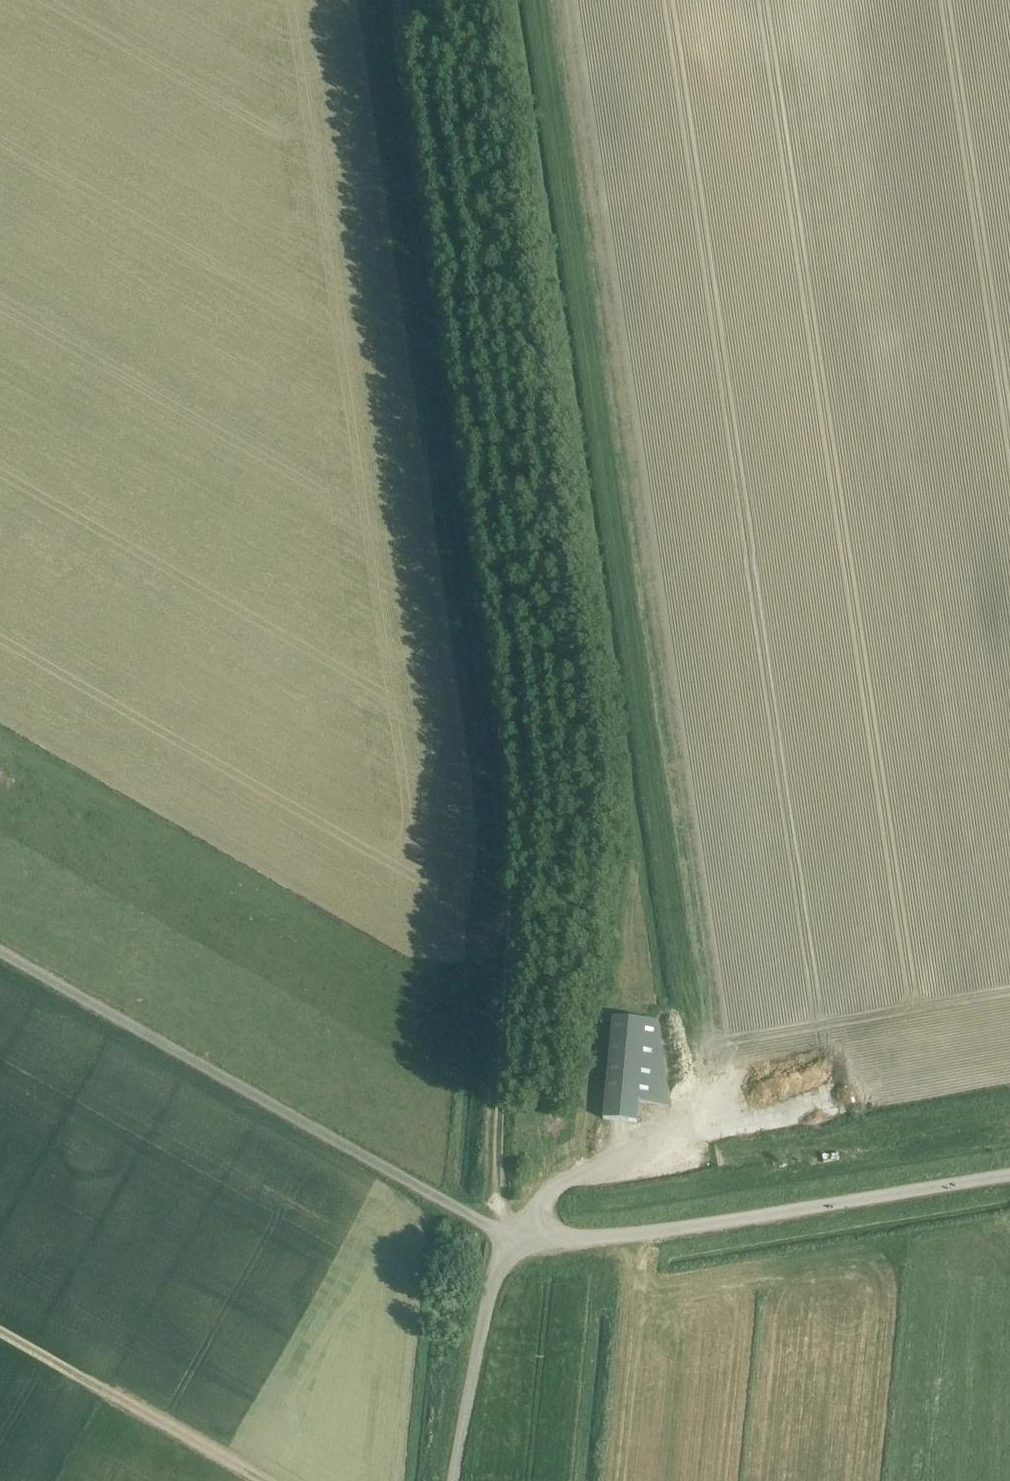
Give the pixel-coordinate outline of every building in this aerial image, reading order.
[(639,1103),(670,1106),(660,1023),(612,1019),(603,1120),(638,1124),(639,1103)]
